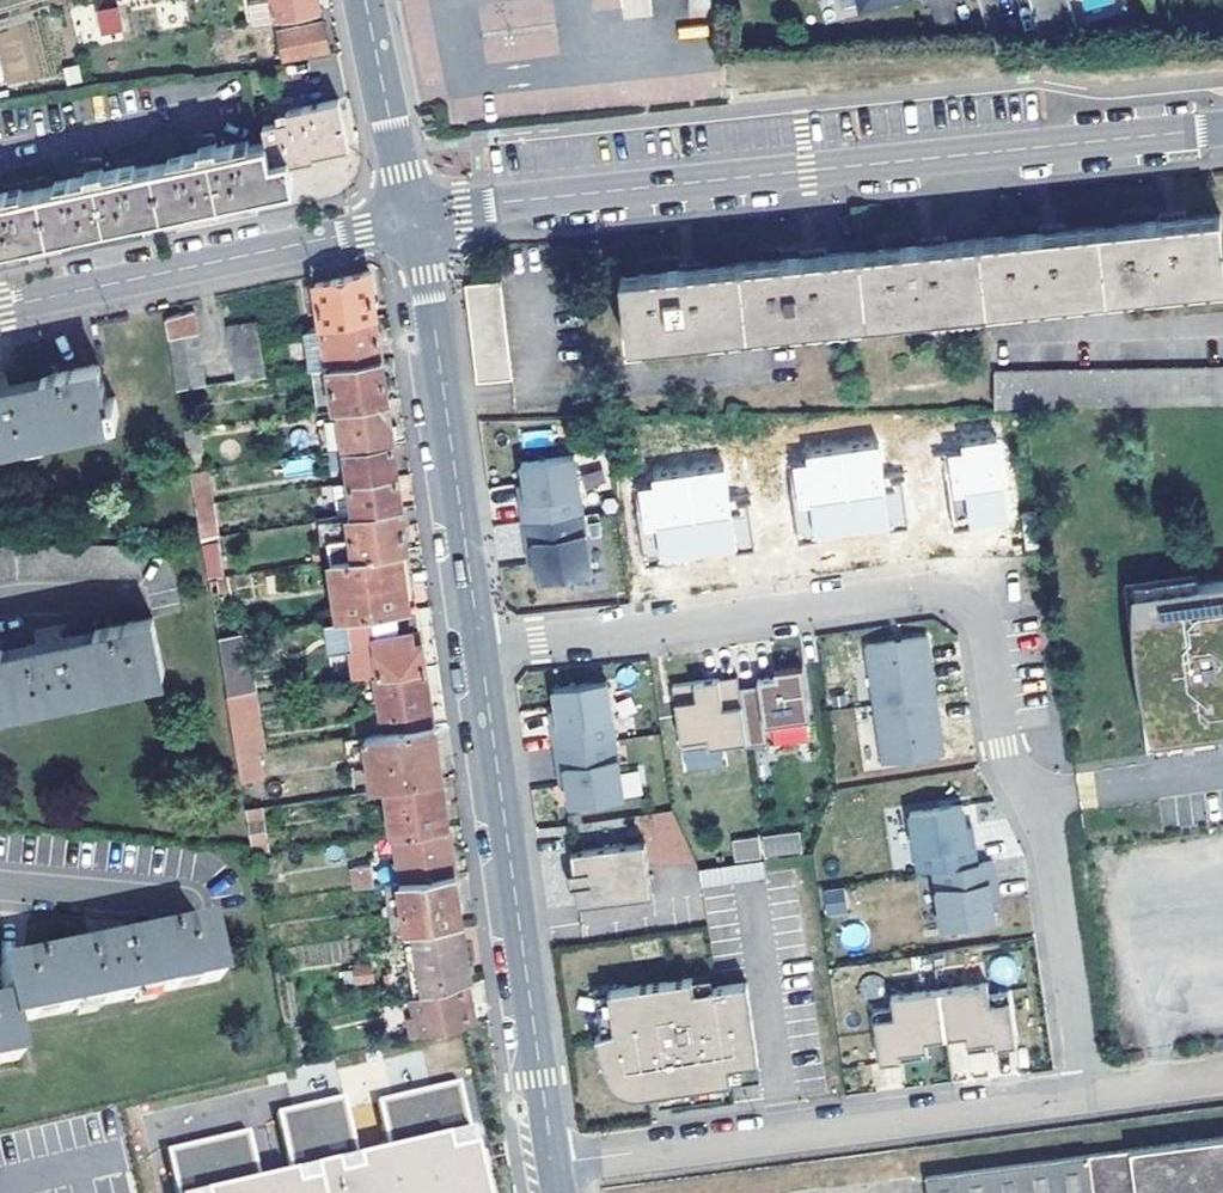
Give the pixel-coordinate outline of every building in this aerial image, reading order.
[(251,1),(254,20),(322,9),(320,0),(256,0),(251,1)] [(592,8),(617,6),(616,0),(592,0),(592,8)] [(838,11),(862,5),(861,0),(836,0),(838,11)] [(1034,41),(1077,40),(1067,0),(1023,0),(1034,41)] [(106,34),(124,31),(119,6),(101,9),(106,34)] [(281,55),(327,47),(322,22),(277,29),(281,55)] [(294,185),(290,163),(321,157),(320,153),(351,145),(341,100),(280,112),(278,105),(261,108),(267,141),(221,151),(217,133),(198,137),(201,154),(106,174),(103,157),(85,160),(89,178),(0,197),(0,249),(294,185)] [(625,347),(1222,276),(1215,216),(1160,222),(1040,236),(921,251),(800,265),(681,279),(618,287),(625,347)] [(320,311),(322,319),(313,321),(314,327),(374,318),(368,274),(316,285),(320,311)] [(320,311),(316,285),(307,286),(310,313),(320,311)] [(510,369),(501,295),(467,294),(473,371),(510,369)] [(177,390),(207,386),(195,312),(165,317),(177,390)] [(308,329),(314,370),(381,360),(374,318),(314,327),(308,329)] [(266,377),(258,322),(230,326),(239,381),(266,377)] [(1222,391),(1222,355),(982,360),(981,398),(1222,391)] [(339,407),(386,400),(381,360),(314,370),(321,409),(339,407)] [(111,419),(101,365),(0,386),(0,442),(111,419)] [(339,407),(345,449),(393,442),(386,400),(339,407)] [(200,426),(184,428),(191,471),(203,469),(200,453),(204,452),(200,426)] [(350,482),(397,475),(393,442),(345,449),(350,482)] [(952,531),(1015,526),(1009,444),(946,449),(952,531)] [(510,497),(513,518),(573,509),(564,449),(511,457),(514,478),(516,496),(510,497)] [(904,533),(901,484),(885,485),(882,451),(790,458),(796,541),(904,533)] [(732,520),(727,473),(634,483),(643,565),(740,555),(736,519),(732,520)] [(350,482),(354,513),(402,506),(397,475),(350,482)] [(508,479),(510,497),(516,496),(514,478),(508,479)] [(208,482),(193,485),(196,505),(212,502),(208,482)] [(212,502),(196,505),(201,536),(217,534),(212,502)] [(331,559),(401,549),(408,548),(402,506),(354,513),(348,515),(348,520),(351,536),(328,540),(331,559)] [(582,569),(573,509),(513,518),(517,539),(523,538),(526,556),(529,577),(582,569)] [(328,540),(351,536),(348,520),(326,523),(328,540)] [(224,575),(217,534),(201,536),(208,577),(224,575)] [(526,556),(523,538),(517,539),(519,557),(526,556)] [(21,574),(140,576),(140,545),(19,543),(0,547),(0,579),(21,574)] [(331,559),(340,618),(373,613),(409,608),(401,549),(331,559)] [(1113,575),(1115,585),(1188,574),(1187,564),(1113,575)] [(1135,733),(1209,723),(1222,721),(1222,568),(1188,574),(1115,585),(1135,733)] [(227,592),(224,575),(208,577),(211,594),(227,592)] [(377,674),(425,667),(421,640),(414,642),(413,629),(375,635),(373,613),(340,618),(349,678),(377,674)] [(165,671),(154,619),(47,641),(0,651),(0,707),(165,671)] [(857,639),(866,698),(927,689),(918,629),(890,634),(891,638),(884,639),(884,635),(857,639)] [(239,633),(218,636),(228,695),(249,692),(239,633)] [(749,679),(729,682),(736,726),(738,735),(738,740),(758,737),(756,719),(798,713),(790,661),(764,665),(765,671),(748,673),(749,679)] [(425,667),(377,674),(386,732),(434,724),(425,667)] [(729,682),(728,670),(663,680),(673,745),(701,741),(699,732),(736,726),(729,682)] [(549,743),(608,734),(599,675),(546,683),(550,706),(552,722),(546,723),(549,743)] [(927,689),(866,698),(875,757),(936,748),(932,723),(927,724),(926,717),(931,716),(927,689)] [(249,692),(228,695),(238,755),(259,752),(249,692)] [(544,707),(546,723),(552,722),(550,706),(544,707)] [(1135,733),(1137,743),(1210,733),(1209,723),(1135,733)] [(434,724),(386,732),(347,738),(351,759),(370,757),(374,788),(388,785),(441,777),(437,752),(434,724)] [(699,732),(701,741),(738,735),(736,726),(699,732)] [(608,734),(549,743),(552,764),(558,763),(561,780),(564,801),(617,793),(608,734)] [(259,752),(238,755),(242,781),(264,777),(259,752)] [(558,763),(552,764),(555,781),(561,780),(558,763)] [(388,785),(395,833),(448,825),(441,777),(388,785)] [(927,863),(972,856),(967,818),(960,818),(957,798),(905,806),(914,865),(927,863)] [(262,805),(246,807),(254,855),(270,852),(262,805)] [(637,819),(652,870),(690,860),(675,808),(637,819)] [(402,880),(455,872),(449,832),(448,825),(395,833),(402,880)] [(764,856),(802,853),(800,833),(762,836),(764,856)] [(565,848),(573,902),(647,891),(639,837),(565,848)] [(927,863),(936,922),(989,914),(986,892),(983,875),(989,874),(986,854),(972,856),(927,863)] [(754,855),(690,865),(692,880),(756,870),(754,855)] [(265,876),(279,874),(276,856),(262,858),(265,876)] [(358,887),(377,884),(374,864),(355,866),(358,887)] [(407,930),(415,929),(462,922),(456,880),(455,872),(402,880),(399,881),(407,930)] [(989,874),(983,875),(986,892),(992,891),(989,874)] [(385,883),(392,933),(402,931),(407,930),(399,881),(385,883)] [(816,886),(819,908),(838,905),(835,883),(816,886)] [(713,956),(741,951),(732,895),(722,896),(724,905),(705,908),(713,956)] [(415,929),(425,993),(467,980),(470,980),(469,972),(462,922),(415,929)] [(19,1061),(11,1025),(220,981),(208,926),(104,949),(0,971),(7,1006),(0,1008),(0,1065),(19,1061)] [(402,931),(413,996),(425,993),(415,929),(407,930),(402,931)] [(607,1028),(589,1034),(600,1066),(612,1062),(618,1080),(637,1077),(638,1086),(661,1083),(662,1089),(720,1081),(718,1064),(751,1060),(741,981),(688,988),(686,976),(602,988),(607,1028)] [(408,1032),(472,1023),(467,980),(425,993),(413,996),(409,998),(411,1013),(406,1014),(408,1032)] [(934,991),(940,1033),(960,1030),(961,1036),(964,1052),(1012,1045),(1004,991),(984,994),(982,983),(934,991)] [(867,1011),(876,1066),(924,1058),(921,1043),(920,1037),(940,1033),(934,991),(886,998),(888,1008),(867,1011)] [(940,1033),(941,1040),(961,1036),(960,1030),(940,1033)] [(941,1040),(940,1033),(920,1037),(921,1043),(941,1040)] [(1007,1052),(1013,1071),(1032,1066),(1026,1046),(1007,1052)] [(612,1062),(600,1066),(602,1072),(604,1075),(607,1079),(611,1083),(616,1086),(625,1090),(631,1091),(639,1092),(662,1089),(661,1083),(638,1086),(637,1077),(618,1080),(612,1062)] [(455,1081),(372,1100),(384,1150),(390,1176),(359,1183),(354,1157),(339,1096),(272,1112),(286,1173),(291,1192),(482,1192),(455,1081)] [(256,1180),(244,1131),(161,1150),(172,1192),(259,1192),(256,1180)] [(927,1179),(929,1192),(1222,1192),(1222,1138),(927,1179)] [(384,1150),(354,1157),(359,1183),(390,1176),(384,1150)] [(256,1180),(259,1192),(291,1192),(286,1173),(256,1180)]
